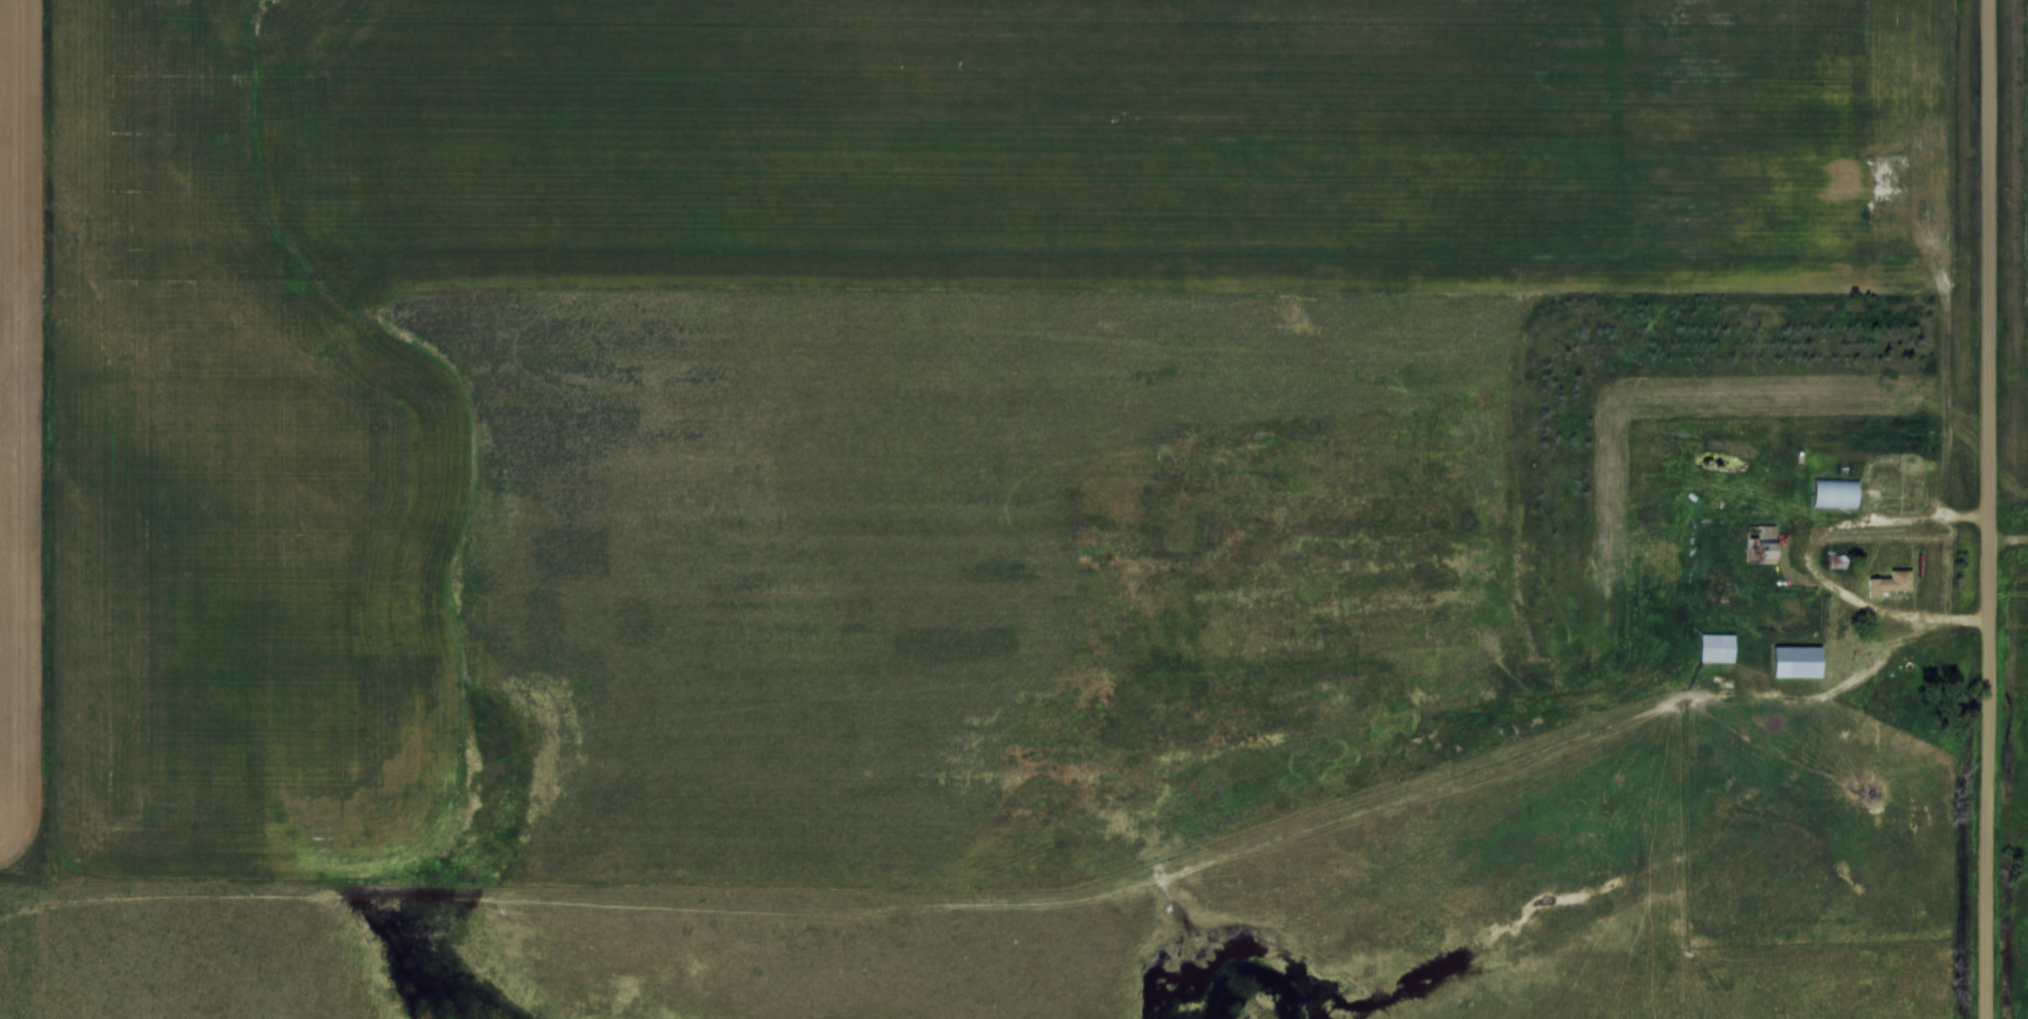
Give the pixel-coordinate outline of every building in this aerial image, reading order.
[(1730,665),(1730,636),(1696,636),(1696,665),(1730,665)] [(1815,680),(1815,648),(1766,648),(1766,680),(1815,680)]
